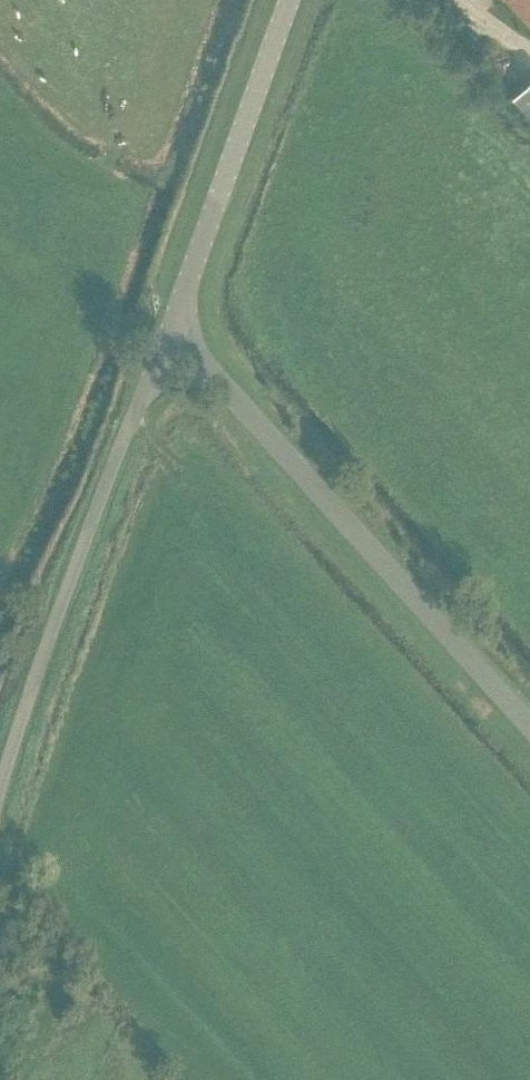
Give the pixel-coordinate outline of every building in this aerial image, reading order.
[(529,22),(529,0),(510,0),(529,22)] [(450,18),(456,13),(449,6),(443,11),(450,18)] [(515,90),(529,107),(529,76),(515,90)]
